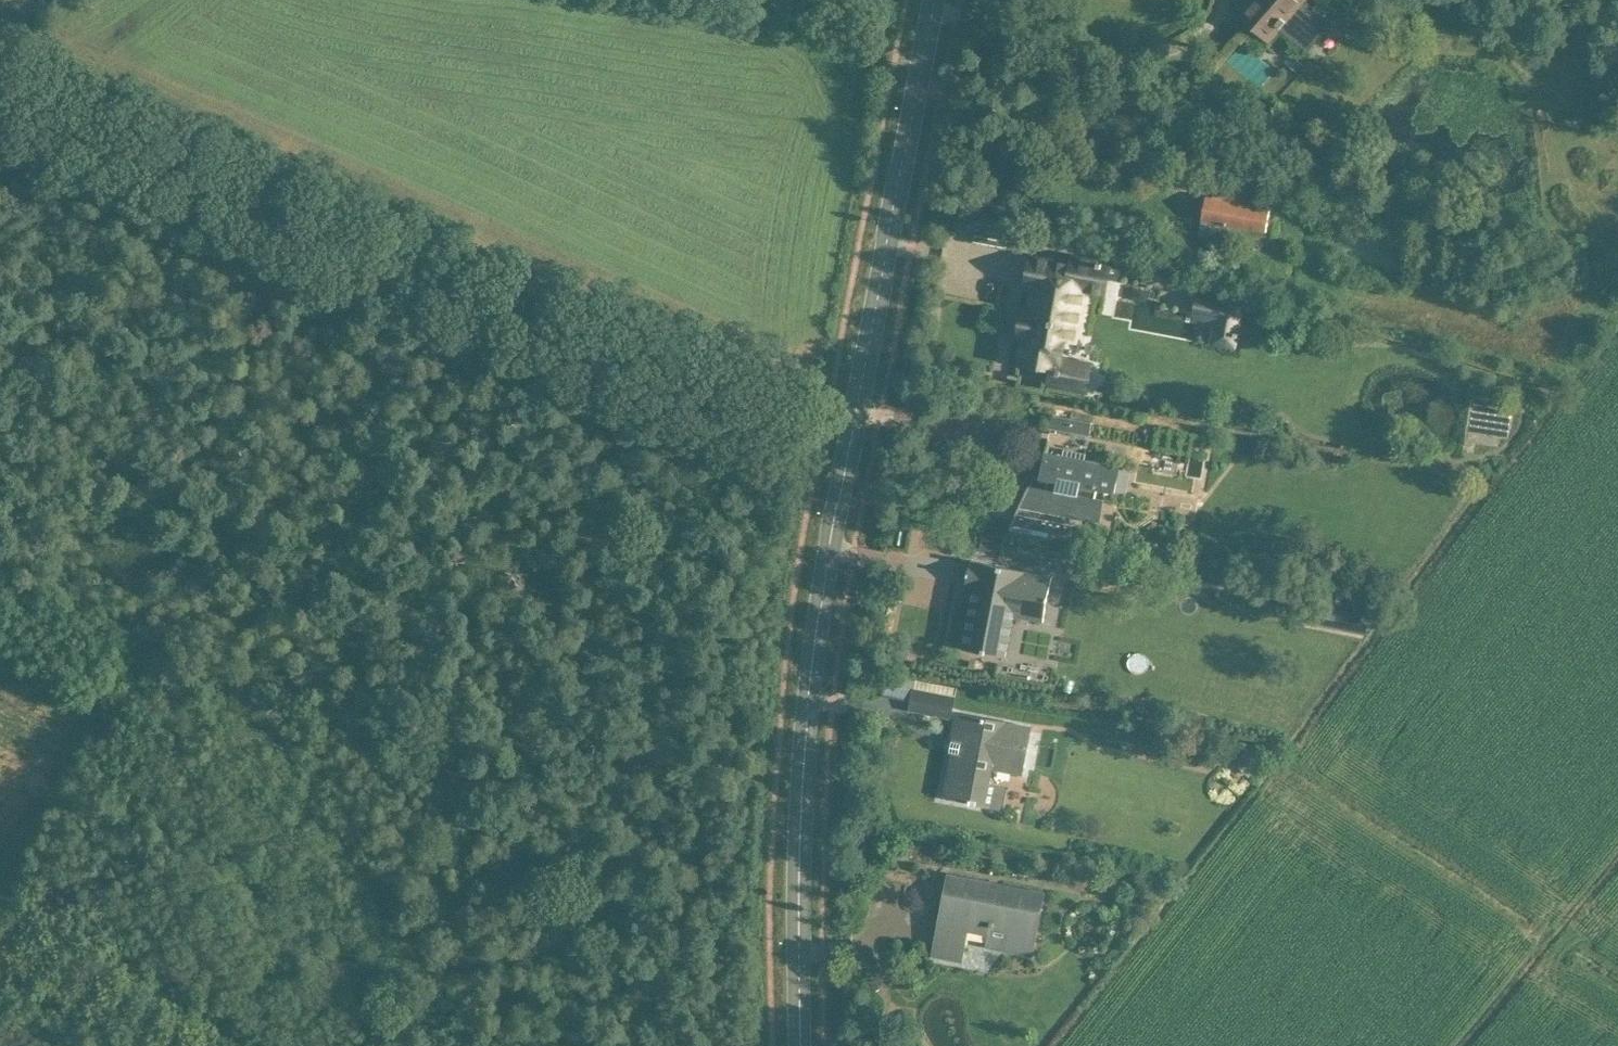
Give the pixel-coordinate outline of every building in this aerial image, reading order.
[(1305,0),(1252,0),(1234,19),(1262,46),(1305,0)] [(1198,221),(1262,234),(1271,189),(1207,176),(1198,221)] [(957,244),(991,250),(995,223),(962,217),(957,244)] [(1007,377),(1086,393),(1093,356),(1070,352),(1081,293),(1100,297),(1108,259),(1067,251),(1065,259),(1024,251),(1007,335),(1015,337),(1007,377)] [(1196,346),(1222,349),(1227,304),(1181,298),(1178,320),(1199,323),(1196,346)] [(1010,521),(1095,540),(1106,489),(1114,491),(1121,461),(1041,443),(1033,481),(1020,478),(1010,521)] [(1041,622),(1051,572),(964,555),(957,590),(968,592),(957,645),(1003,654),(1011,616),(1041,622)] [(938,715),(939,694),(893,692),(892,712),(938,715)] [(1021,774),(1031,724),(956,708),(937,795),(1000,808),(1006,783),(988,779),(990,768),(1021,774)] [(1032,954),(1044,888),(943,870),(928,954),(960,960),(966,929),(986,933),(984,946),(1032,954)]
